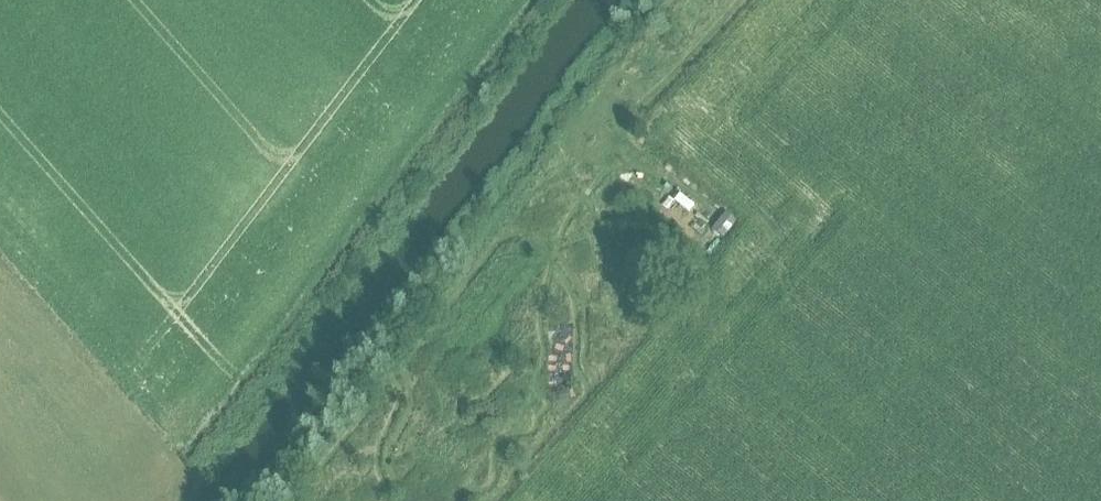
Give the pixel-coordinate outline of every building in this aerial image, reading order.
[(730,234),(743,218),(730,208),(717,224),(730,234)]
